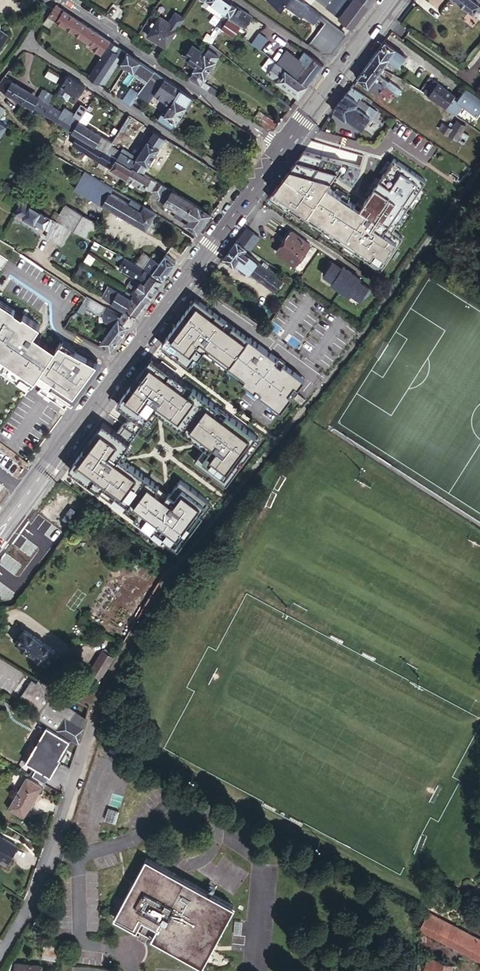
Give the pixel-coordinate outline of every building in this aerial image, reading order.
[(226,17),(233,7),(223,0),(203,0),(226,17)] [(279,11),(283,5),(303,19),(305,17),(313,23),(318,17),(295,0),(263,0),(279,11)] [(328,0),(312,0),(312,1),(322,8),(328,0)] [(334,19),(348,0),(336,0),(328,12),(327,12),(324,8),(323,10),(334,19)] [(324,8),(327,12),(328,12),(336,0),(331,0),(324,8)] [(369,0),(348,0),(334,19),(347,29),(369,0)] [(474,0),(454,0),(479,19),(479,18),(479,5),(474,0)] [(77,38),(84,27),(51,5),(45,16),(77,38)] [(233,7),(226,17),(224,20),(237,28),(238,26),(240,27),(248,17),(233,7)] [(145,36),(164,48),(177,28),(158,16),(145,36)] [(305,17),(303,19),(311,25),(313,23),(305,17)] [(224,20),(217,31),(230,39),(237,28),(224,20)] [(326,53),(343,35),(329,21),(311,39),(326,53)] [(106,42),(84,27),(77,38),(88,45),(86,47),(98,55),(106,42)] [(256,34),(248,44),(255,49),(262,39),(256,34)] [(393,50),(387,58),(388,59),(387,60),(397,67),(404,57),(385,41),(384,43),(393,50)] [(112,45),(106,42),(98,55),(99,56),(108,62),(112,56),(110,49),(112,45)] [(393,50),(384,43),(374,55),(370,61),(381,69),(387,60),(388,59),(387,58),(393,50)] [(125,54),(112,45),(110,49),(112,56),(113,58),(120,62),(125,54)] [(191,71),(202,54),(190,46),(184,54),(186,61),(191,64),(188,68),(191,71)] [(258,51),(267,59),(273,63),(277,58),(261,46),(258,51)] [(191,71),(186,78),(198,86),(201,83),(217,57),(206,49),(204,51),(202,54),(191,71)] [(304,87),(320,66),(309,57),(301,52),(296,60),(293,57),(292,59),(286,55),(278,65),(288,73),(286,75),(293,80),(294,79),(304,87)] [(151,71),(125,54),(120,62),(120,63),(145,80),(151,71)] [(108,62),(99,56),(86,76),(95,82),(108,62)] [(264,74),(295,99),(304,88),(293,80),(286,75),(277,67),(273,63),(267,59),(260,68),(265,73),(264,74)] [(381,69),(370,61),(356,79),(385,101),(386,101),(390,95),(391,93),(372,79),(376,74),(381,69)] [(278,65),(277,67),(286,75),(288,73),(278,65)] [(159,113),(154,121),(170,130),(191,98),(151,71),(145,80),(136,95),(135,96),(146,104),(151,96),(168,106),(162,115),(159,113)] [(387,83),(376,74),(372,79),(391,93),(396,96),(401,90),(388,81),(387,83)] [(64,75),(58,85),(60,86),(54,94),(64,100),(69,92),(75,96),(81,88),(82,86),(64,75)] [(0,79),(0,92),(40,115),(45,107),(46,105),(41,103),(37,98),(34,102),(24,95),(26,92),(1,77),(0,79)] [(201,83),(198,86),(216,99),(219,94),(201,83)] [(431,92),(436,85),(432,83),(423,95),(427,98),(431,92)] [(436,85),(431,92),(447,103),(449,101),(458,107),(453,114),(456,116),(462,105),(476,115),(479,110),(479,99),(465,88),(457,99),(436,85)] [(359,99),(362,95),(350,87),(332,111),(344,120),(347,118),(359,127),(367,115),(362,111),(367,105),(359,99)] [(135,96),(136,95),(127,89),(120,101),(128,106),(135,96)] [(41,91),(37,98),(41,103),(46,105),(51,97),(41,91)] [(451,113),(453,114),(458,107),(449,101),(447,103),(431,92),(427,98),(445,109),(451,113)] [(71,116),(69,115),(68,115),(76,120),(83,109),(77,105),(71,116)] [(374,111),(367,105),(362,111),(367,115),(369,116),(374,111)] [(45,107),(40,115),(46,119),(51,110),(45,107)] [(51,110),(46,119),(62,128),(69,132),(69,131),(62,126),(68,115),(69,115),(62,111),(60,115),(51,110)] [(457,122),(460,118),(456,116),(453,114),(451,113),(444,123),(452,129),(457,122)] [(75,122),(76,120),(68,115),(62,126),(69,131),(75,122)] [(261,117),(255,126),(264,133),(270,133),(274,127),(261,117)] [(69,131),(69,132),(76,136),(103,153),(107,147),(109,142),(75,122),(69,131)] [(463,126),(457,122),(452,129),(444,123),(439,130),(461,144),(467,135),(460,131),(463,126)] [(69,132),(62,128),(54,141),(68,149),(70,146),(76,136),(69,132)] [(163,139),(151,131),(132,162),(128,168),(140,174),(163,139)] [(103,153),(76,136),(70,146),(129,182),(133,184),(148,193),(154,183),(140,174),(128,168),(103,153)] [(54,141),(51,146),(65,154),(68,149),(54,141)] [(117,153),(107,147),(103,153),(128,168),(132,162),(126,158),(127,156),(119,151),(117,153)] [(340,163),(301,151),(268,197),(289,212),(291,208),(366,259),(368,256),(384,266),(401,238),(391,231),(421,188),(421,179),(392,160),(359,209),(325,186),(340,163)] [(109,188),(81,172),(71,189),(98,206),(99,204),(100,203),(109,188)] [(160,187),(154,183),(148,193),(154,197),(160,187)] [(153,199),(162,204),(169,192),(160,187),(154,197),(153,199)] [(104,207),(131,224),(138,212),(127,206),(127,204),(125,203),(124,204),(122,203),(124,198),(109,188),(100,203),(104,205),(104,207)] [(183,225),(195,234),(208,215),(169,192),(162,204),(175,211),(171,217),(184,224),(183,225)] [(49,218),(21,201),(14,213),(42,229),(42,228),(48,219),(49,218)] [(96,225),(62,204),(52,220),(88,240),(96,225)] [(142,230),(151,215),(141,208),(138,212),(131,224),(142,230)] [(48,219),(42,228),(47,231),(44,236),(60,247),(68,233),(65,231),(66,229),(48,219)] [(253,247),(260,235),(244,226),(237,238),(253,247)] [(311,243),(292,230),(278,251),(297,263),(311,243)] [(245,248),(236,241),(224,257),(223,259),(232,266),(234,263),(242,252),(245,248)] [(53,264),(60,254),(55,251),(48,260),(53,264)] [(134,264),(142,268),(149,257),(141,252),(134,264)] [(242,252),(234,263),(239,267),(239,270),(244,274),(247,273),(273,292),(281,281),(271,274),(259,265),(242,252)] [(142,268),(161,279),(174,262),(164,255),(162,257),(158,262),(149,257),(142,268)] [(153,291),(160,281),(123,259),(117,269),(135,280),(138,277),(144,280),(141,284),(153,291)] [(328,261),(325,266),(323,275),(332,282),(330,284),(346,295),(348,292),(356,298),(364,293),(367,288),(355,280),(357,277),(342,267),(340,269),(328,261)] [(259,265),(271,274),(272,271),(261,263),(259,265)] [(136,283),(130,279),(125,286),(131,290),(136,283)] [(140,309),(153,291),(141,284),(137,281),(136,283),(131,290),(133,292),(131,296),(128,300),(140,309)] [(133,318),(140,309),(128,300),(122,296),(107,287),(100,297),(100,298),(122,311),(133,318)] [(195,296),(159,345),(187,365),(195,355),(198,358),(205,348),(250,381),(247,385),(256,392),(259,387),(262,390),(258,395),(280,411),(305,377),(282,361),(279,366),(277,364),(281,359),(195,296)] [(84,307),(84,308),(97,315),(102,307),(84,297),(79,303),(84,307)] [(10,374),(18,379),(20,375),(32,382),(35,377),(55,348),(38,339),(35,343),(30,340),(33,335),(41,322),(24,311),(23,313),(0,298),(0,368),(10,374)] [(79,303),(74,310),(79,314),(84,308),(84,307),(79,303)] [(129,324),(133,318),(122,311),(118,315),(119,316),(129,324)] [(109,351),(129,324),(119,316),(118,315),(117,314),(110,323),(111,326),(98,343),(109,351)] [(70,355),(72,351),(59,342),(55,348),(35,377),(40,381),(55,357),(59,360),(65,351),(70,355)] [(59,360),(55,357),(40,381),(42,382),(38,387),(63,406),(95,363),(72,351),(70,355),(65,351),(59,360)] [(150,355),(114,404),(127,414),(115,430),(102,420),(67,468),(99,492),(103,486),(138,511),(134,517),(173,545),(181,534),(186,537),(202,515),(198,513),(208,499),(180,479),(169,493),(168,492),(165,496),(156,490),(159,485),(124,460),(119,456),(154,407),(167,417),(170,412),(202,436),(199,441),(206,446),(195,460),(202,465),(205,460),(217,468),(213,473),(221,479),(229,468),(234,472),(250,450),(247,447),(257,433),(192,386),(188,391),(183,387),(187,382),(150,355)] [(7,379),(10,374),(0,368),(0,374),(7,379)] [(305,398),(297,392),(294,397),(301,402),(305,398)] [(55,650),(22,627),(13,639),(47,662),(55,650)] [(101,676),(113,656),(103,649),(88,675),(98,681),(101,676)] [(40,718),(77,744),(78,741),(59,728),(60,727),(47,717),(53,708),(83,727),(86,717),(53,695),(56,690),(39,679),(36,683),(31,680),(19,698),(42,714),(40,718)] [(89,705),(96,688),(91,685),(88,688),(86,687),(79,698),(89,705)] [(59,728),(78,741),(83,727),(53,708),(47,717),(60,727),(59,728)] [(67,745),(51,734),(30,767),(46,777),(67,745)] [(120,758),(122,751),(111,747),(109,754),(120,758)] [(38,792),(23,782),(4,812),(19,821),(38,792)] [(0,834),(0,855),(7,860),(17,845),(0,834)] [(238,905),(149,863),(119,925),(141,935),(146,924),(152,927),(150,932),(157,936),(160,931),(164,933),(159,943),(209,967),(238,905)] [(42,920),(33,916),(29,925),(38,929),(42,920)] [(454,964),(426,956),(422,970),(452,970),(454,964)] [(42,964),(13,962),(13,970),(42,970),(42,964)]
